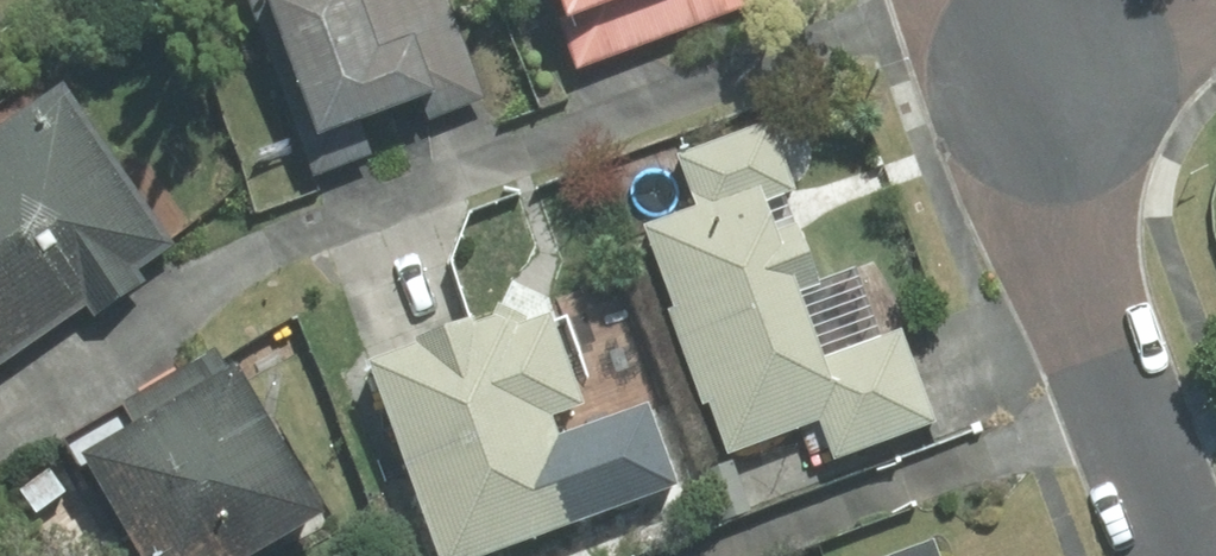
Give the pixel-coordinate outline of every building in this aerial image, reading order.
[(302,189),(364,165),(352,135),(414,111),(420,126),(473,105),(432,0),(228,0),(302,189)] [(564,80),(744,12),(739,0),(533,0),(564,80)] [(0,121),(0,371),(77,316),(84,327),(135,290),(127,279),(166,252),(47,88),(0,121)] [(683,216),(628,236),(714,465),(807,430),(823,471),(926,433),(890,335),(807,366),(783,303),(805,295),(784,236),(762,244),(755,225),(750,211),(784,198),(758,130),(664,165),(683,216)] [(349,379),(416,555),(504,555),(573,530),(534,428),(566,416),(532,327),(512,335),(514,328),(500,323),(482,316),(476,331),(454,340),(453,334),(396,356),(398,361),(349,379)] [(64,473),(114,555),(263,555),(305,531),(202,359),(151,389),(105,417),(119,440),(64,473)] [(923,547),(897,555),(926,555),(923,547)]
